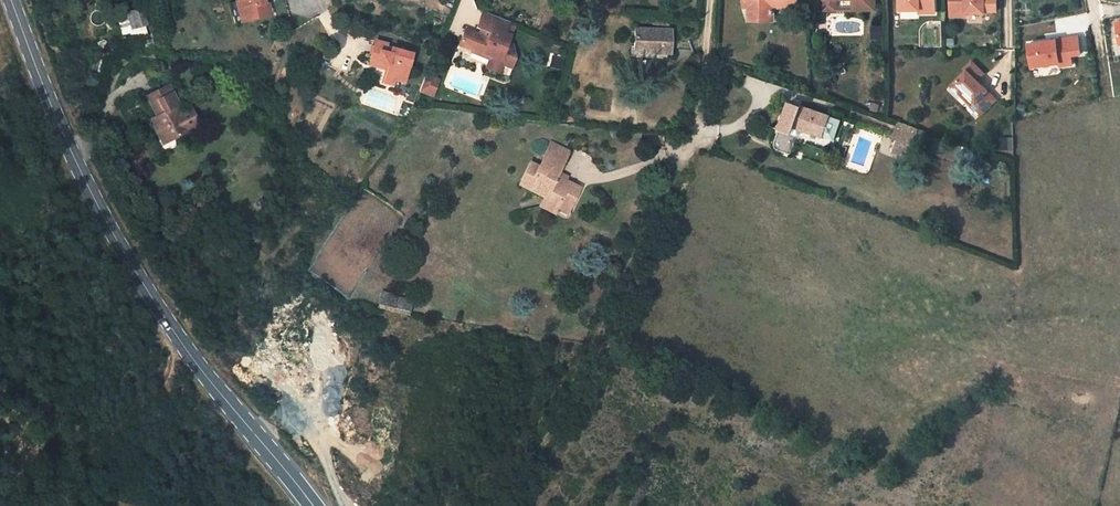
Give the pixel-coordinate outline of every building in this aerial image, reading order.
[(242,3),(232,5),(237,27),(270,19),(267,7),(266,0),(241,0),(242,3)] [(743,6),(748,6),(748,19),(772,19),(772,6),(772,0),(743,0),(743,6)] [(851,11),(874,10),(874,0),(851,0),(851,11)] [(898,12),(918,11),(918,15),(933,14),(933,0),(898,0),(898,12)] [(949,18),(965,18),(965,14),(983,14),(983,13),(983,0),(949,0),(949,18)] [(983,13),(995,13),(995,0),(983,0),(983,13)] [(148,22),(143,5),(132,8),(137,25),(148,22)] [(507,36),(512,25),(486,14),(479,30),(483,32),(486,33),(484,39),(481,37),(467,32),(461,47),(471,51),(471,54),(489,61),(494,59),(499,61),(497,65),(501,66),(510,70),(514,61),(515,48),(510,46),(513,39),(507,36)] [(1027,44),(1030,68),(1059,64),(1059,67),(1072,66),(1070,56),(1080,55),(1077,37),(1027,44)] [(408,80),(415,53),(391,47),(391,43),(379,40),(375,55),(383,57),(386,64),(390,65),(387,75),(398,78),(408,80)] [(667,67),(668,44),(632,42),(631,61),(654,63),(654,66),(667,67)] [(563,61),(552,59),(550,69),(560,72),(563,61)] [(489,61),(486,69),(498,74),(501,66),(497,65),(489,61)] [(982,74),(970,62),(963,69),(965,71),(950,87),(959,96),(963,91),(969,97),(971,94),(978,100),(975,102),(984,111),(995,99),(980,84),(976,85),(974,83),(976,80),(982,74)] [(182,93),(172,72),(150,83),(159,104),(162,108),(158,111),(168,131),(192,118),(180,94),(182,93)] [(397,84),(398,78),(387,75),(386,81),(397,84)] [(441,82),(428,77),(423,89),(432,93),(431,97),(434,99),(441,82)] [(432,93),(423,89),(422,93),(431,97),(432,93)] [(984,111),(975,102),(971,107),(979,116),(984,111)] [(796,107),(785,104),(777,128),(772,143),(772,145),(772,147),(772,149),(774,150),(776,151),(788,155),(794,135),(788,133),(790,127),(819,137),(819,136),(832,140),(838,120),(826,116),(826,115),(798,106),(796,107)] [(918,133),(896,125),(890,142),(896,145),(891,158),(905,163),(908,155),(911,156),(913,150),(918,133)] [(963,149),(918,133),(913,150),(958,163),(963,149)] [(557,182),(569,163),(553,153),(538,176),(528,170),(515,189),(539,205),(533,214),(546,223),(549,218),(554,211),(564,218),(575,200),(563,192),(552,185),(554,181),(557,182)] [(552,185),(563,192),(566,188),(557,182),(554,181),(552,185)] [(554,211),(549,218),(558,225),(564,218),(554,211)] [(380,291),(376,305),(408,313),(412,300),(380,291)]
